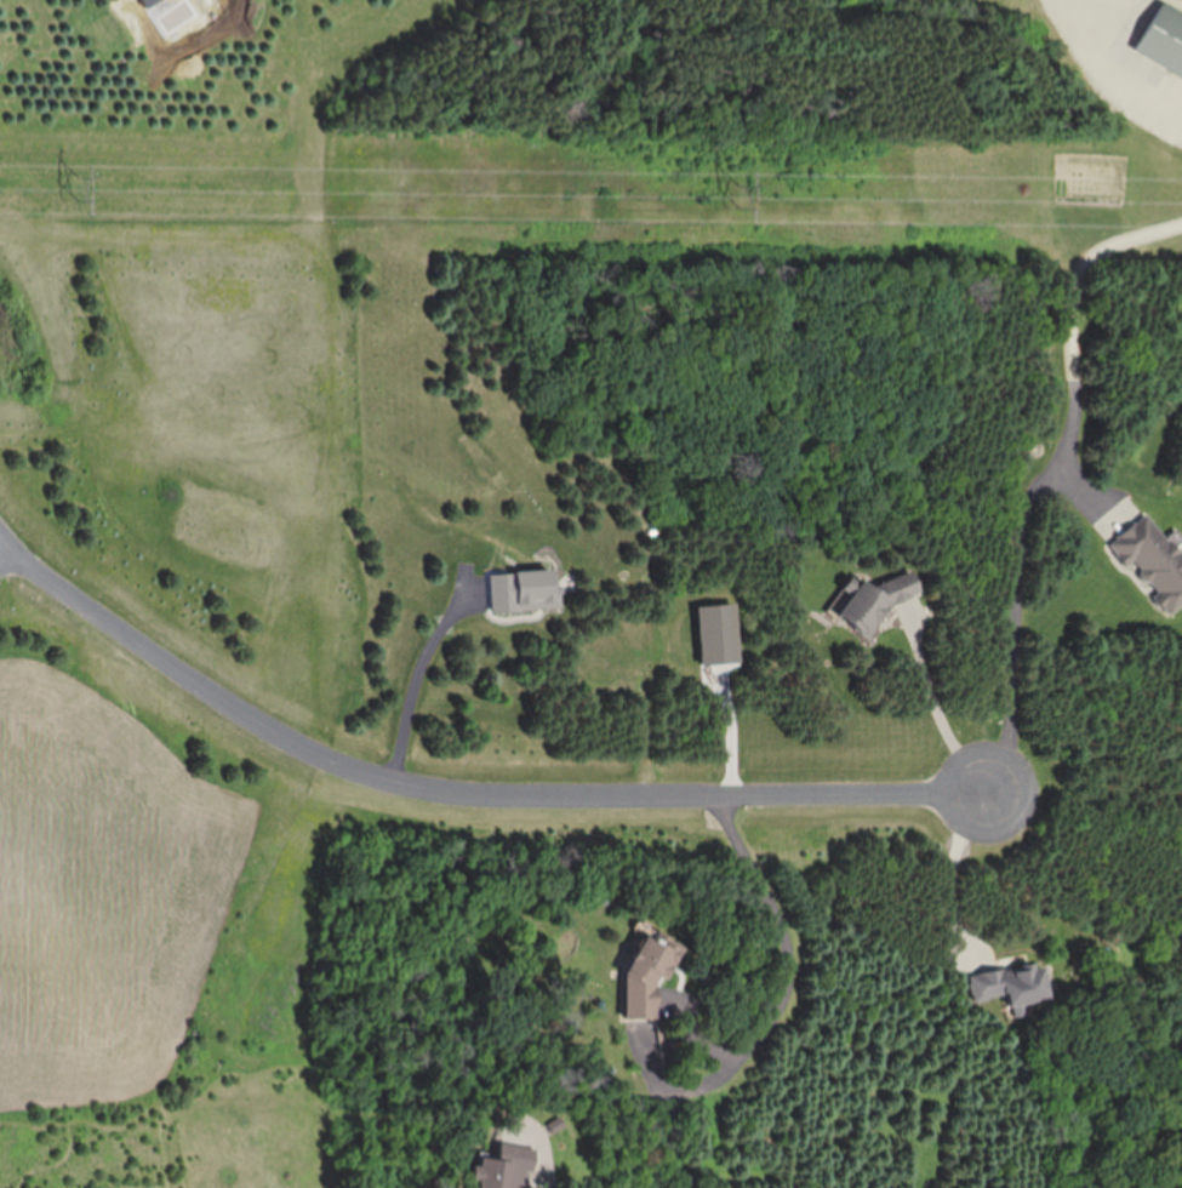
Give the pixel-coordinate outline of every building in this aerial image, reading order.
[(1160,5),(1135,55),(1181,79),(1181,16),(1160,5)] [(1170,616),(1181,607),(1181,553),(1151,512),(1113,542),(1170,616)] [(924,596),(911,571),(873,591),(868,581),(847,592),(851,599),(839,606),(853,633),(924,596)] [(658,1016),(658,976),(672,976),(672,941),(630,941),(630,1016),(658,1016)] [(1027,1003),(1053,998),(1046,960),(970,976),(975,1001),(1010,994),(1014,1017),(1029,1014),(1027,1003)] [(527,1172),(533,1173),(537,1148),(500,1142),(497,1158),(479,1155),(473,1187),(524,1187),(527,1172)]
